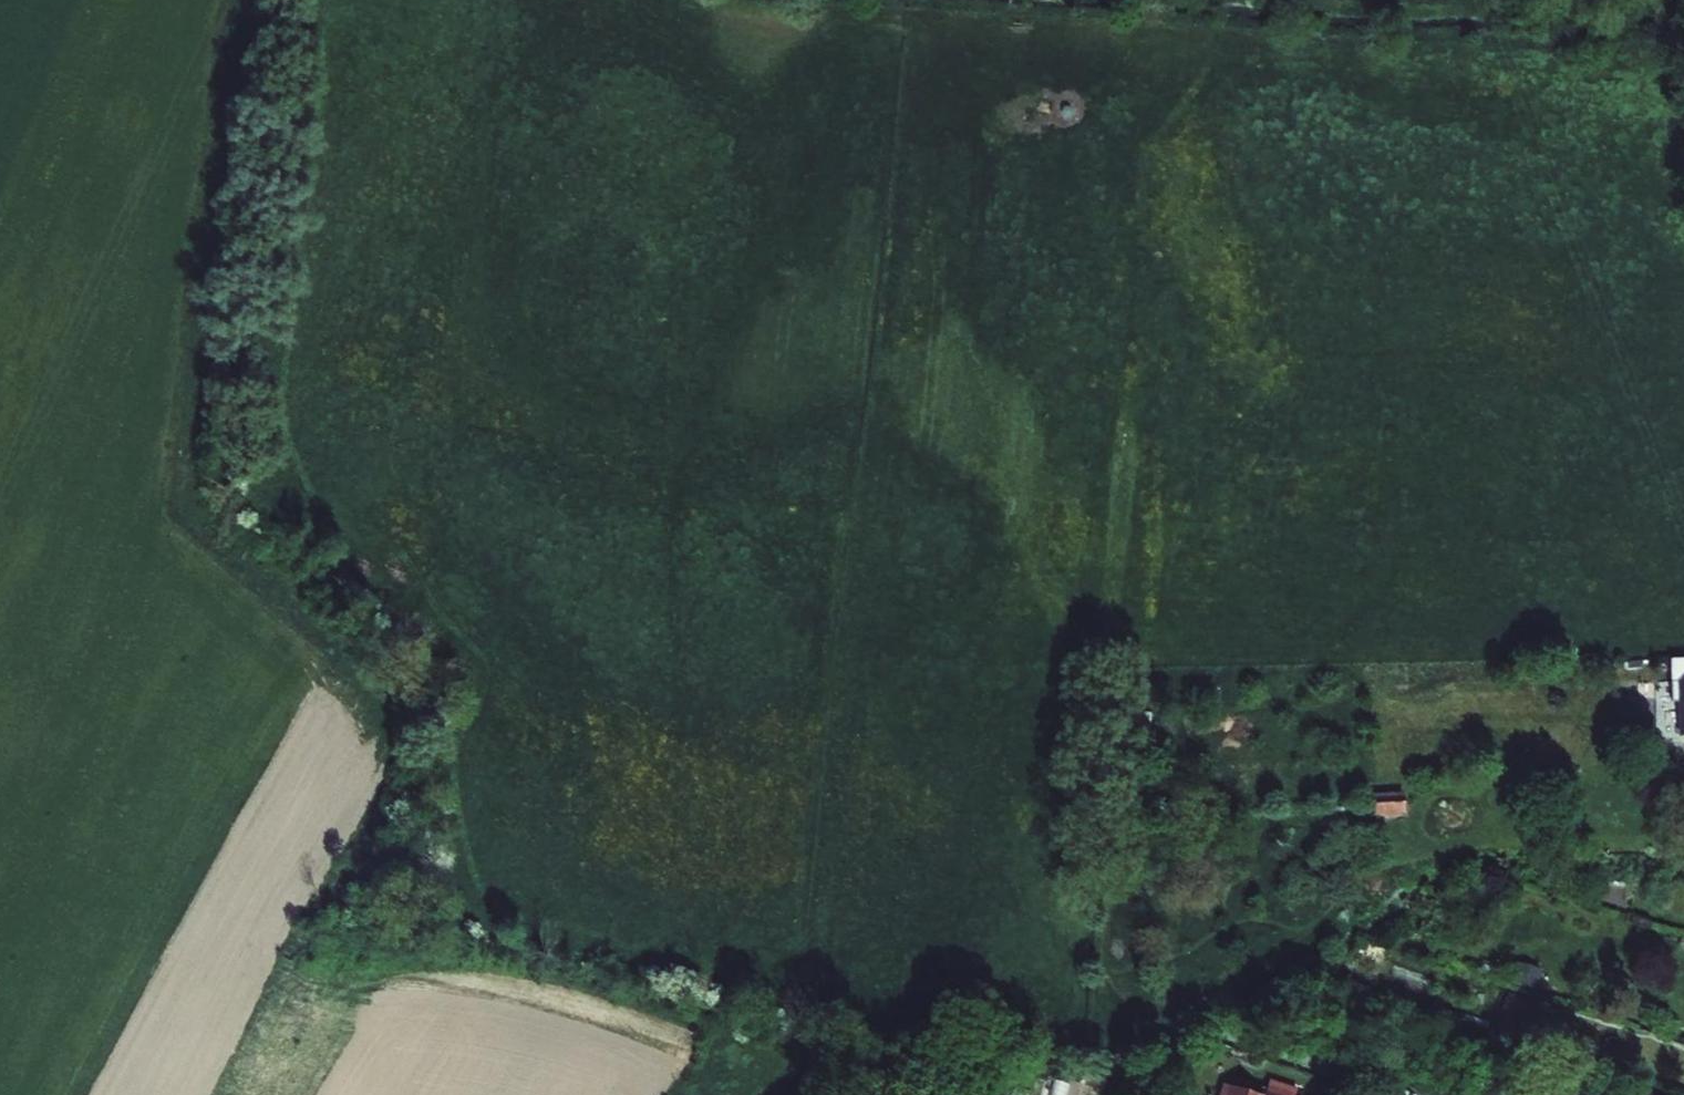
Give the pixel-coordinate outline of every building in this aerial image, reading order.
[(1671,682),(1683,682),(1683,660),(1670,660),(1671,682)] [(1671,682),(1671,702),(1680,702),(1681,737),(1683,737),(1683,682),(1671,682)] [(1404,810),(1403,797),(1375,799),(1376,812),(1404,810)] [(1545,884),(1562,883),(1561,874),(1545,874),(1545,884)] [(1534,990),(1541,969),(1518,962),(1511,982),(1534,990)] [(1226,1085),(1223,1094),(1262,1094),(1226,1085)]
